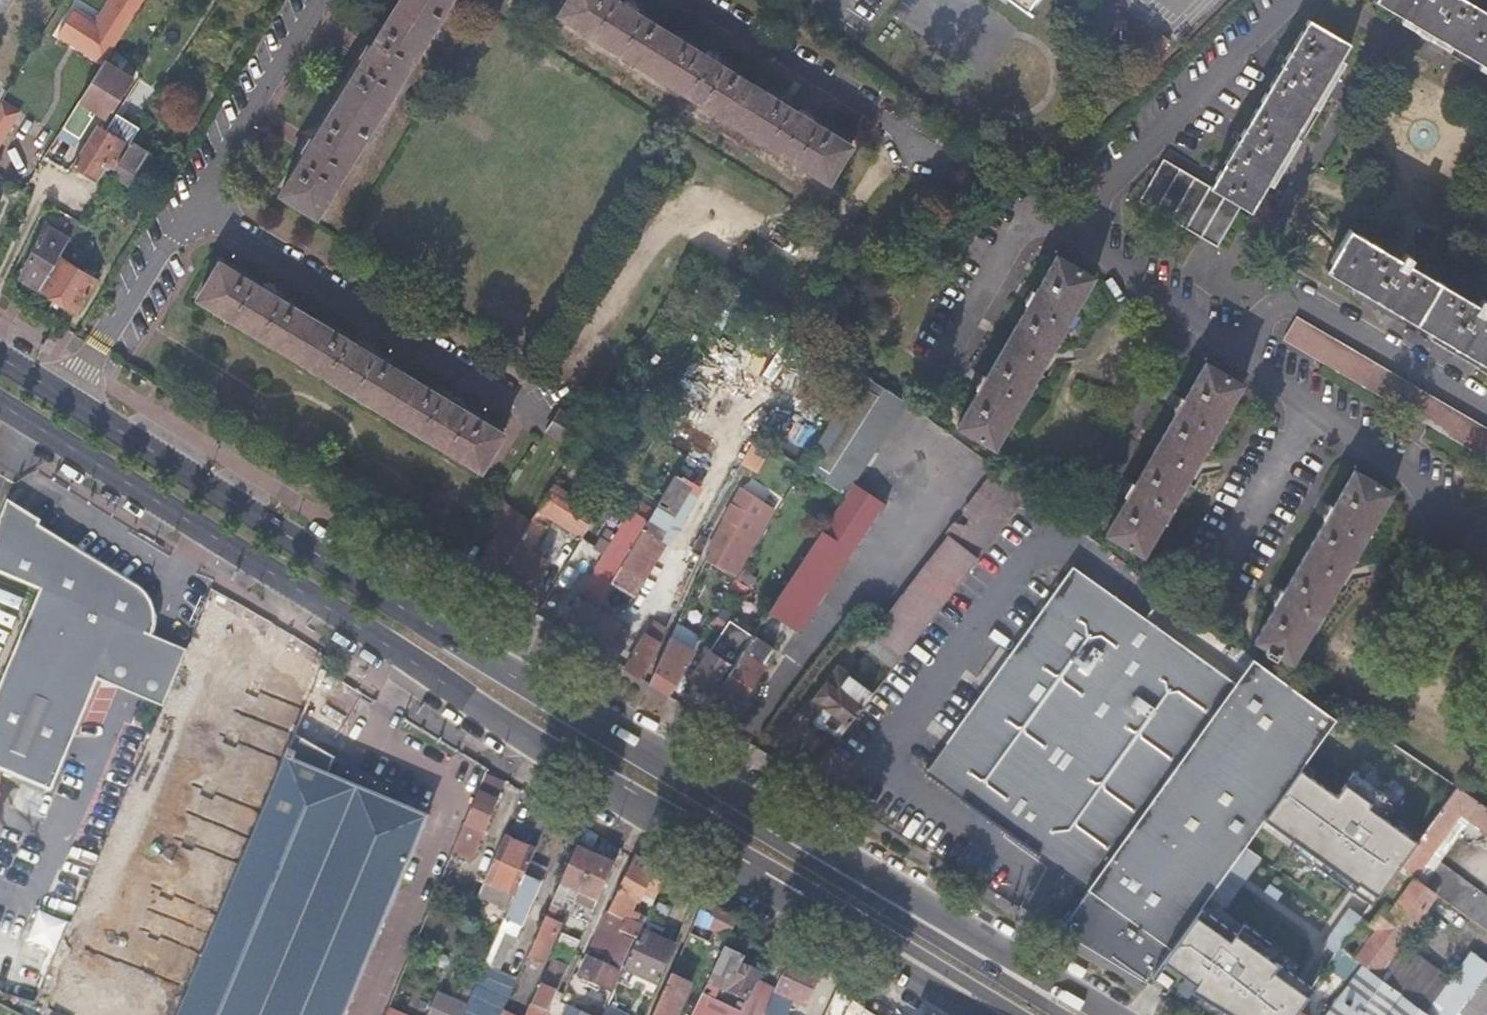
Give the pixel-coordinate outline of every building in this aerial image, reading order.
[(58,33),(103,62),(104,60),(109,52),(141,0),(112,0),(96,24),(73,9),(58,33)] [(451,0),(401,0),(372,46),(369,44),(361,58),(364,60),(314,139),(311,137),(302,151),(306,154),(280,194),(316,216),(451,0)] [(846,158),(806,130),(808,126),(797,118),(794,122),(714,70),(717,64),(705,57),(702,61),(635,16),(637,12),(626,4),(623,9),(611,0),(569,0),(558,16),(823,194),(846,158)] [(1023,10),(1031,0),(1010,0),(1023,10)] [(1486,65),(1486,10),(1470,0),(1376,0),(1486,65)] [(1163,158),(1139,199),(1217,244),(1241,204),(1250,209),(1348,42),(1307,17),(1209,184),(1163,158)] [(63,126),(62,128),(80,138),(93,118),(90,116),(95,108),(104,113),(114,99),(118,100),(131,80),(103,62),(95,75),(76,105),(63,126)] [(97,126),(74,163),(96,177),(106,160),(115,165),(128,145),(106,132),(97,126)] [(111,172),(130,184),(149,153),(130,141),(128,145),(115,165),(111,172)] [(22,277),(40,288),(59,256),(70,239),(83,218),(75,215),(64,234),(47,226),(22,277)] [(1326,268),(1486,364),(1486,307),(1486,300),(1483,297),(1479,303),(1410,262),(1413,256),(1405,252),(1402,257),(1350,227),(1326,268)] [(978,386),(957,421),(994,444),(1094,273),(1057,251),(1035,288),(1033,286),(1025,298),(1028,300),(986,373),(982,371),(975,384),(978,386)] [(59,256),(40,288),(77,312),(98,279),(59,256)] [(479,473),(501,438),(460,412),(463,408),(450,400),(448,404),(368,355),(370,350),(358,343),(355,347),(275,297),(277,293),(265,285),(262,290),(220,264),(198,299),(479,473)] [(1280,345),(1486,452),(1486,422),(1292,321),(1280,345)] [(1127,493),(1106,529),(1144,551),(1242,379),(1205,358),(1186,389),(1183,387),(1176,400),(1179,402),(1134,479),(1131,478),(1123,491),(1127,493)] [(906,402),(865,371),(804,464),(846,492),(853,483),(906,402)] [(569,439),(582,420),(565,408),(553,428),(569,439)] [(757,470),(772,444),(757,435),(742,462),(757,470)] [(1029,491),(995,466),(946,529),(979,555),(1029,491)] [(1277,601),(1255,639),(1292,660),(1392,489),(1355,468),(1334,504),(1330,502),(1323,516),(1326,517),(1284,589),(1281,587),(1274,599),(1277,601)] [(853,483),(846,492),(846,494),(768,610),(800,631),(884,503),(853,483)] [(532,537),(576,502),(553,487),(529,522),(523,531),(532,537)] [(715,545),(709,556),(731,570),(769,505),(742,490),(712,543),(715,545)] [(727,498),(722,495),(719,501),(724,504),(727,498)] [(554,520),(582,537),(598,510),(581,499),(554,520)] [(644,526),(654,509),(637,499),(595,570),(612,580),(644,526)] [(96,676),(107,649),(127,657),(145,632),(146,632),(147,623),(146,608),(141,596),(134,588),(37,526),(37,520),(8,501),(0,520),(0,574),(39,590),(0,685),(0,767),(48,786),(96,676)] [(523,531),(529,522),(503,505),(492,522),(501,529),(469,576),(478,581),(504,559),(515,544),(523,531)] [(547,526),(536,535),(541,538),(547,526)] [(666,540),(644,526),(612,580),(634,593),(666,540)] [(694,550),(698,553),(707,538),(700,533),(691,548),(694,550)] [(955,539),(929,572),(951,589),(953,590),(978,557),(955,539)] [(523,545),(505,559),(499,570),(528,589),(546,559),(523,545)] [(696,560),(698,554),(698,553),(694,550),(690,557),(696,560)] [(505,559),(480,579),(490,585),(499,570),(505,559)] [(1088,887),(1131,824),(1217,882),(1335,719),(1255,660),(1237,684),(1074,566),(927,770),(1088,887)] [(929,572),(879,636),(881,637),(902,653),(951,589),(929,572)] [(578,596),(559,627),(577,638),(596,607),(599,602),(594,599),(591,604),(578,596)] [(320,668),(316,665),(297,653),(206,597),(184,648),(161,703),(80,894),(63,930),(66,933),(187,985),(294,734),(320,668)] [(596,607),(577,638),(611,659),(622,642),(612,636),(620,622),(596,607)] [(703,638),(713,644),(727,622),(718,617),(703,638)] [(625,668),(643,678),(666,626),(654,619),(625,668)] [(713,644),(691,678),(710,690),(728,664),(732,666),(751,636),(752,635),(729,619),(727,622),(713,644)] [(96,676),(161,703),(184,648),(146,632),(145,632),(127,657),(107,649),(96,676)] [(732,666),(701,713),(713,720),(727,700),(736,706),(764,664),(763,663),(772,650),(751,636),(732,666)] [(649,682),(668,693),(693,651),(669,637),(649,682)] [(902,653),(881,637),(872,648),(894,666),(903,654),(902,653)] [(807,709),(840,734),(873,693),(839,668),(807,709)] [(1345,726),(1375,747),(1383,735),(1347,712),(1345,726)] [(175,1014),(342,1014),(429,812),(328,776),(335,757),(294,734),(187,985),(175,1014)] [(1369,757),(1390,771),(1403,749),(1383,735),(1375,747),(1369,757)] [(1390,771),(1442,806),(1458,784),(1430,766),(1403,749),(1390,771)] [(1400,864),(1412,872),(1436,890),(1456,905),(1486,928),(1486,894),(1439,860),(1470,817),(1486,829),(1486,805),(1458,784),(1442,806),(1400,864)] [(477,790),(464,822),(482,830),(495,799),(477,790)] [(1217,882),(1131,824),(1088,887),(1057,933),(1143,990),(1169,952),(1208,895),(1217,882)] [(584,825),(584,826),(577,842),(590,849),(597,833),(584,825)] [(533,849),(502,835),(483,878),(514,893),(522,874),(533,849)] [(579,889),(594,855),(596,851),(590,849),(577,842),(562,876),(551,901),(561,906),(566,895),(575,899),(579,889)] [(613,864),(616,859),(596,850),(596,851),(594,855),(613,864)] [(589,919),(613,864),(594,855),(579,889),(585,893),(575,914),(589,919)] [(634,856),(607,910),(624,918),(618,930),(635,938),(641,925),(635,922),(638,915),(630,911),(635,900),(638,902),(643,892),(654,898),(665,874),(634,856)] [(1412,872),(1400,864),(1349,934),(1360,943),(1352,953),(1356,956),(1379,926),(1371,921),(1386,902),(1393,907),(1411,882),(1407,878),(1412,872)] [(1436,890),(1412,872),(1407,878),(1411,882),(1393,907),(1386,902),(1371,921),(1379,926),(1356,956),(1363,961),(1376,971),(1398,941),(1400,942),(1402,940),(1414,923),(1413,921),(1436,890)] [(514,893),(493,940),(503,944),(513,922),(518,925),(538,882),(522,874),(514,893)] [(1228,891),(1217,882),(1208,895),(1219,903),(1228,891)] [(1219,903),(1208,895),(1169,952),(1215,976),(1221,968),(1229,967),(1237,972),(1260,941),(1216,908),(1219,903)] [(737,919),(704,899),(694,922),(728,936),(737,919)] [(607,910),(587,955),(619,970),(622,964),(623,965),(635,938),(618,930),(624,918),(607,910)] [(25,942),(53,953),(65,922),(37,911),(25,942)] [(559,922),(544,915),(527,954),(542,961),(559,922)] [(652,993),(674,946),(640,931),(619,978),(652,993)] [(557,938),(552,948),(557,950),(561,940),(557,938)] [(1452,978),(1402,940),(1400,942),(1398,941),(1376,971),(1428,1010),(1452,978)] [(724,946),(690,1014),(716,1014),(723,1000),(714,996),(719,984),(750,999),(752,994),(747,992),(757,972),(739,963),(743,955),(724,946)] [(1452,978),(1428,1010),(1434,1014),(1457,1014),(1467,1001),(1486,1014),(1486,959),(1473,949),(1452,978)] [(572,971),(580,954),(578,954),(570,971),(572,971)] [(1363,961),(1323,1014),(1434,1014),(1428,1010),(1376,971),(1363,961)] [(786,962),(762,1014),(783,1014),(791,998),(803,1004),(815,975),(786,962)] [(672,969),(651,1014),(676,1014),(690,984),(674,977),(677,972),(672,969)] [(588,979),(586,983),(596,988),(598,984),(588,979)] [(557,989),(542,983),(533,1003),(535,1003),(530,1014),(545,1014),(557,989)] [(680,1014),(689,1014),(696,998),(688,995),(680,1014)] [(560,999),(556,1007),(568,1014),(567,1014),(593,1014),(560,999)] [(1467,1001),(1457,1014),(1486,1014),(1467,1001)] [(425,1014),(428,1014),(457,1014),(429,1003),(425,1014)] [(463,1006),(459,1014),(483,1014),(463,1006)]
